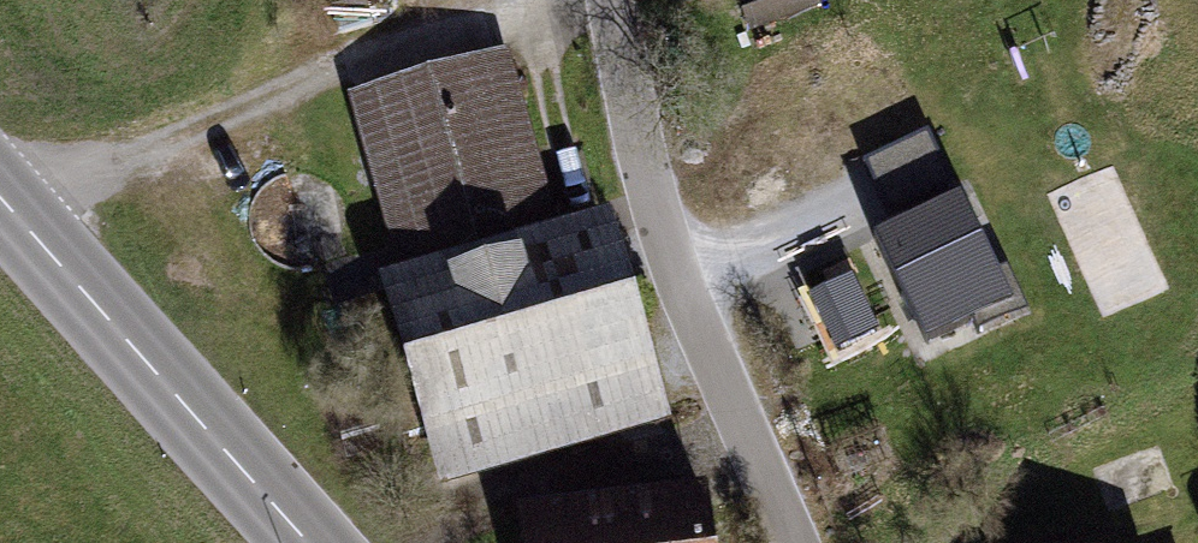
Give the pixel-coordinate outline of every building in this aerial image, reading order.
[(751,33),(820,7),(818,0),(738,0),(751,33)] [(510,48),(347,94),(399,272),(379,277),(440,490),(672,423),(611,211),(561,225),(510,48)] [(891,213),(949,190),(930,142),(872,165),(891,213)] [(999,274),(963,197),(875,238),(928,350),(975,328),(979,338),(1031,314),(1010,270),(999,274)] [(517,511),(521,542),(717,542),(710,486),(517,511)]
